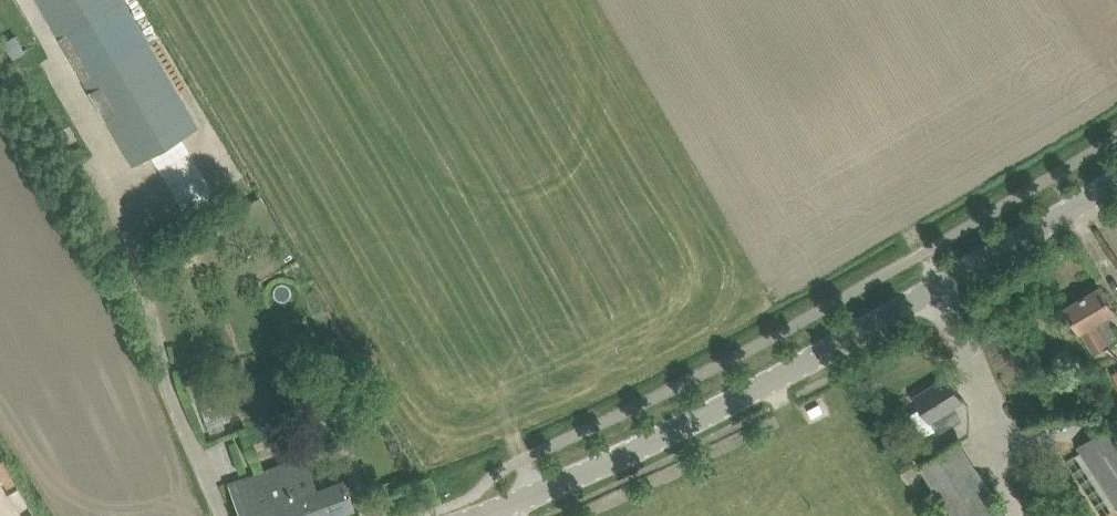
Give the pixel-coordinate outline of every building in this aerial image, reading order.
[(56,39),(123,0),(34,0),(56,39)] [(152,51),(88,89),(88,90),(96,103),(127,156),(132,165),(133,165),(134,167),(142,162),(141,160),(197,127),(191,118),(179,97),(161,66),(153,52),(152,51)] [(1066,306),(1077,325),(1081,331),(1092,350),(1116,336),(1105,317),(1114,311),(1099,286),(1066,306)] [(1061,369),(1047,376),(1056,393),(1069,386),(1061,369)] [(921,407),(910,414),(924,435),(936,428),(932,421),(963,401),(946,375),(914,395),(921,407)] [(1112,421),(1076,444),(1116,508),(1116,430),(1112,421)] [(921,463),(953,515),(1006,515),(959,440),(921,463)] [(248,476),(227,484),(239,515),(332,515),(354,508),(341,471),(314,481),(305,456),(248,476)]
